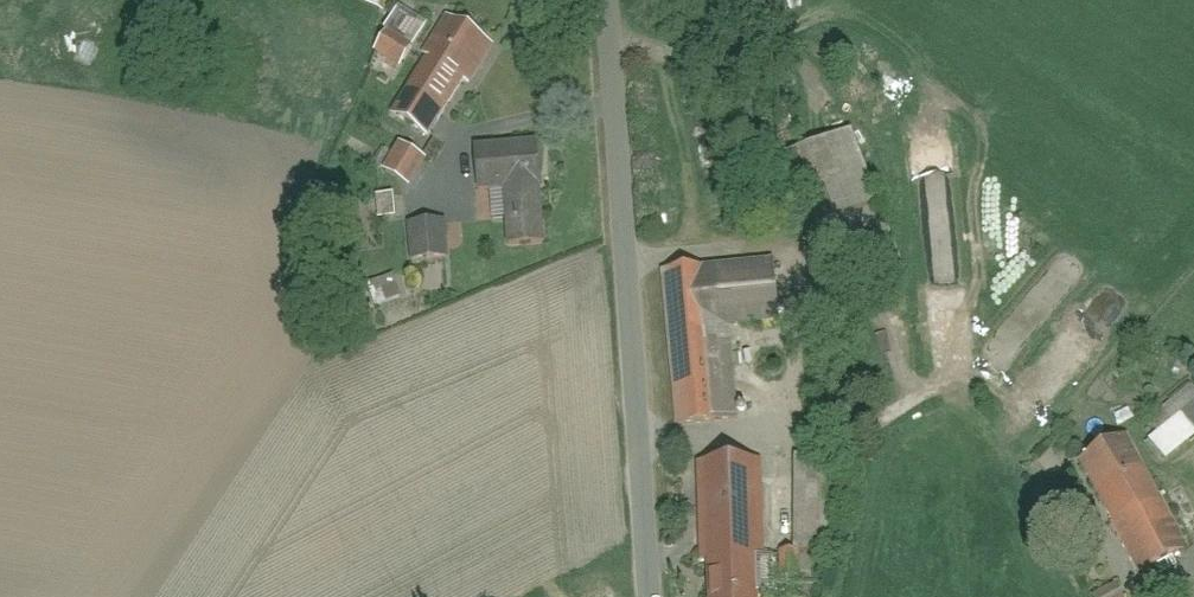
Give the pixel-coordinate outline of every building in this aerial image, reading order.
[(386,17),(395,0),(354,0),(354,1),(386,17)] [(451,24),(393,119),(437,145),(494,51),(451,24)] [(386,34),(373,58),(403,73),(415,49),(386,34)] [(850,137),(787,163),(840,292),(903,267),(850,137)] [(383,174),(411,193),(430,164),(403,146),(383,174)] [(509,249),(546,247),(541,146),(477,149),(481,229),(508,228),(509,249)] [(376,200),(379,227),(401,226),(398,198),(376,200)] [(446,227),(413,230),(416,266),(448,263),(446,227)] [(777,330),(773,269),(667,276),(677,431),(739,427),(733,333),(777,330)] [(1172,411),(1193,434),(1193,391),(1172,411)] [(1077,468),(1142,580),(1193,550),(1193,532),(1137,434),(1077,468)] [(801,456),(796,553),(843,556),(847,459),(801,456)] [(707,596),(771,596),(766,467),(703,469),(707,596)] [(783,557),(783,583),(803,583),(803,557),(783,557)] [(588,596),(618,596),(608,583),(588,596)]
